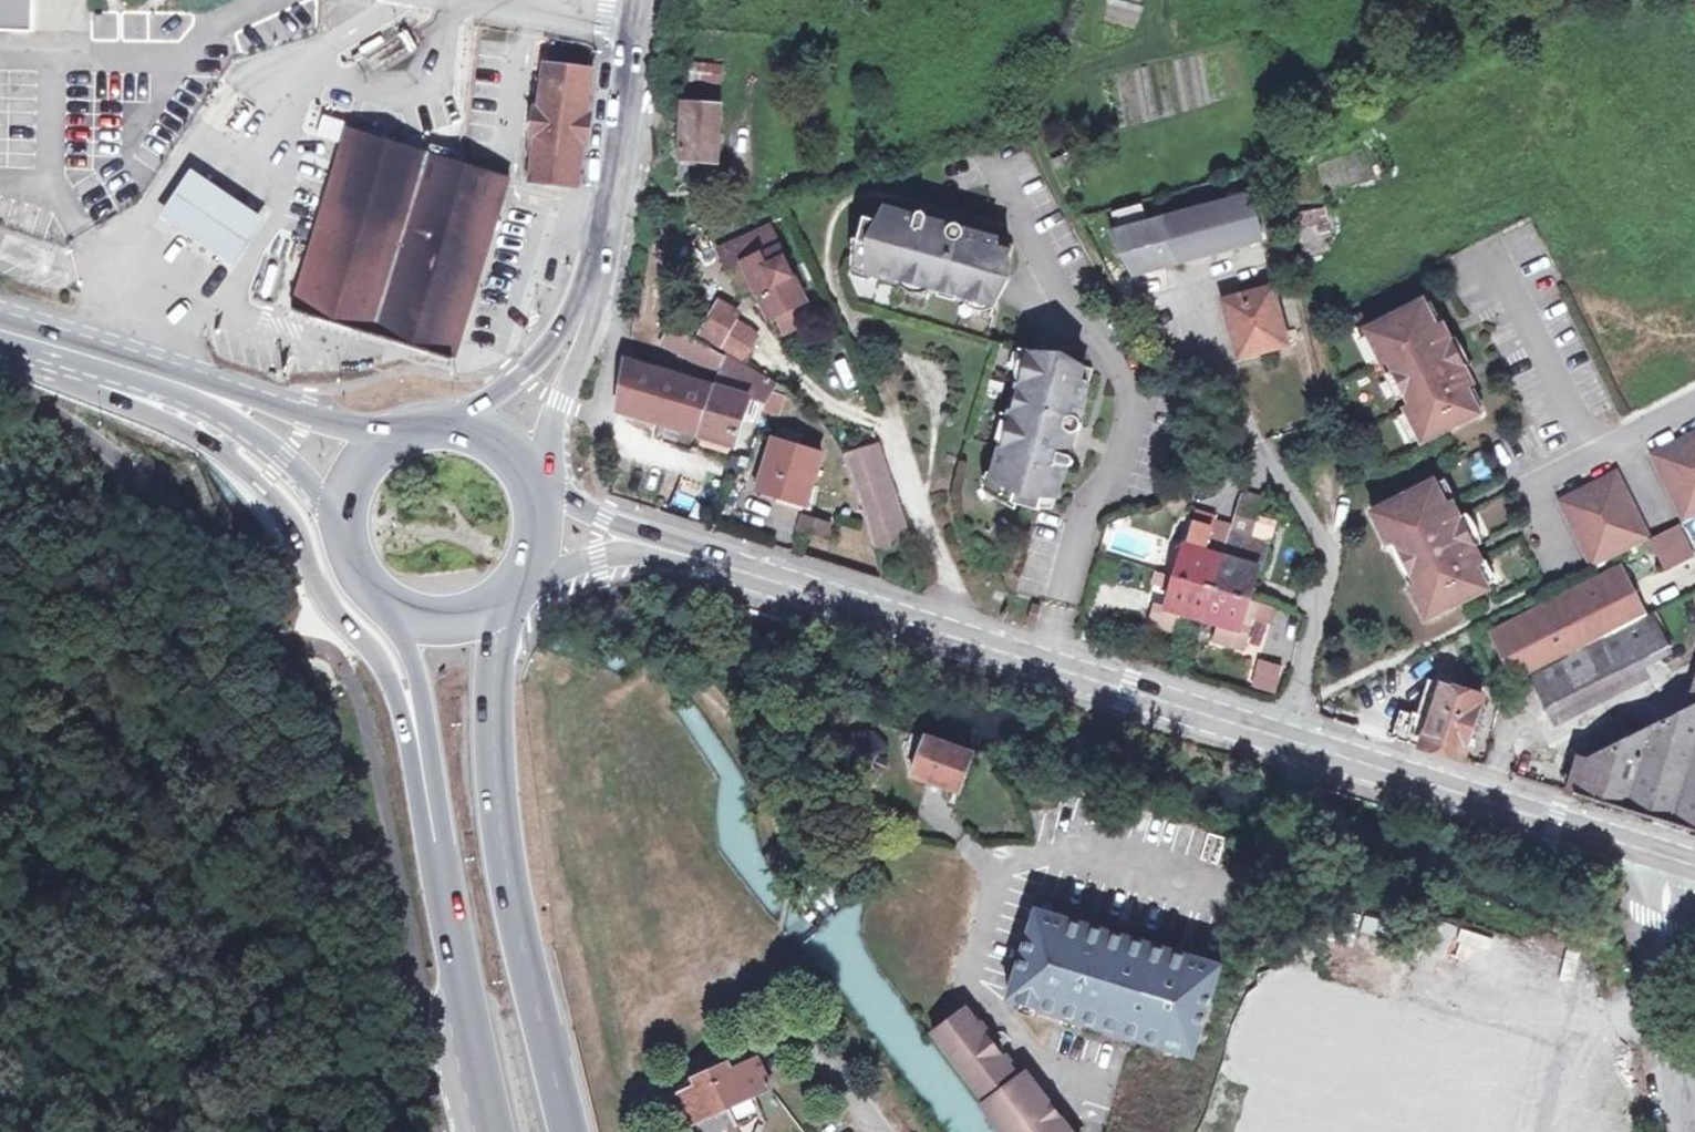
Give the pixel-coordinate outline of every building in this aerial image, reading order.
[(35,23),(36,0),(0,0),(0,24),(35,23)] [(367,72),(394,61),(385,37),(357,48),(367,72)] [(688,83),(723,80),(722,62),(686,65),(688,83)] [(536,158),(533,181),(578,188),(593,70),(547,64),(538,137),(529,136),(526,156),(536,158)] [(682,156),(679,156),(678,178),(691,179),(693,157),(719,159),(724,104),(687,100),(682,156)] [(497,220),(510,177),(349,128),(312,265),(310,265),(296,308),(455,358),(462,337),(497,220)] [(264,225),(192,173),(161,216),(232,268),(264,225)] [(1253,197),(1123,230),(1129,251),(1135,274),(1255,243),(1262,242),(1265,241),(1253,197)] [(923,210),(892,201),(889,213),(873,209),(866,231),(861,229),(856,260),(878,266),(876,271),(904,280),(905,275),(934,284),(933,289),(966,298),(967,293),(999,302),(1012,282),(1006,280),(1016,245),(968,230),(968,228),(968,226),(967,224),(966,222),(964,221),(961,220),(957,221),(955,222),(954,223),(929,216),(930,212),(931,209),(930,208),(929,206),(928,206),(925,206),(924,207),(923,209),(923,210)] [(1296,212),(1301,256),(1333,252),(1327,208),(1296,212)] [(738,239),(719,248),(728,270),(743,263),(745,263),(768,317),(803,301),(769,225),(738,239)] [(1275,289),(1227,302),(1235,332),(1239,331),(1245,355),(1289,344),(1275,289)] [(740,309),(721,299),(716,308),(707,325),(703,332),(722,343),(740,309)] [(693,318),(707,325),(716,308),(703,300),(693,318)] [(1385,363),(1391,360),(1397,371),(1408,394),(1414,405),(1408,408),(1425,442),(1483,413),(1469,387),(1475,384),(1466,366),(1453,340),(1444,324),(1438,326),(1425,300),(1368,329),(1385,363)] [(752,392),(767,397),(769,390),(774,377),(728,351),(726,355),(672,326),(663,342),(722,375),(718,387),(627,358),(621,404),(737,441),(752,392)] [(1239,331),(1235,332),(1241,357),(1245,355),(1239,331)] [(1458,339),(1453,340),(1466,366),(1470,364),(1458,339)] [(1093,368),(1037,351),(1028,384),(1022,381),(1012,416),(1019,417),(1010,446),(1004,445),(996,473),(1002,475),(995,495),(1016,507),(1017,502),(1040,508),(1045,491),(1058,495),(1066,464),(1069,463),(1072,463),(1074,461),(1074,459),(1072,456),(1066,453),(1073,431),(1078,430),(1079,428),(1081,425),(1081,422),(1081,419),(1080,416),(1093,368)] [(1397,371),(1389,375),(1400,398),(1408,394),(1397,371)] [(781,393),(784,383),(774,377),(769,390),(781,393)] [(781,408),(781,393),(769,390),(767,397),(765,403),(781,408)] [(783,427),(779,439),(801,445),(806,433),(783,427)] [(1687,449),(1694,445),(1694,432),(1682,439),(1687,449)] [(779,439),(778,438),(761,488),(785,496),(783,501),(805,508),(824,452),(801,445),(779,439)] [(877,439),(843,449),(851,464),(859,483),(865,501),(868,512),(875,548),(908,538),(877,439)] [(1686,520),(1694,515),(1694,445),(1687,449),(1682,439),(1652,453),(1686,520)] [(1566,509),(1595,566),(1652,537),(1618,470),(1589,485),(1594,495),(1566,509)] [(1396,540),(1401,551),(1413,573),(1418,584),(1412,587),(1429,619),(1491,587),(1479,564),(1485,561),(1477,543),(1463,517),(1455,500),(1449,503),(1436,480),(1374,511),(1390,543),(1396,540)] [(1561,499),(1566,509),(1594,495),(1589,485),(1561,499)] [(1245,492),(1234,524),(1215,588),(1252,600),(1269,546),(1251,541),(1264,498),(1245,492)] [(1215,588),(1234,524),(1219,519),(1221,515),(1202,511),(1191,545),(1189,544),(1179,576),(1215,588)] [(831,522),(803,513),(798,528),(827,537),(831,522)] [(1469,513),(1463,517),(1477,543),(1483,541),(1469,513)] [(1679,538),(1655,549),(1663,568),(1688,556),(1679,538)] [(1401,551),(1393,555),(1405,577),(1413,573),(1401,551)] [(1495,633),(1520,683),(1538,674),(1542,672),(1556,701),(1666,647),(1674,644),(1658,611),(1650,615),(1649,612),(1626,566),(1524,618),(1495,633)] [(1191,616),(1205,620),(1215,588),(1179,576),(1170,605),(1159,601),(1152,622),(1185,632),(1191,616)] [(1260,602),(1252,600),(1215,588),(1205,620),(1222,625),(1217,638),(1245,647),(1255,618),(1270,623),(1275,607),(1260,602)] [(1488,620),(1495,633),(1524,618),(1517,605),(1488,620)] [(1556,701),(1542,672),(1538,674),(1558,713),(1671,657),(1666,647),(1556,701)] [(1256,659),(1252,688),(1279,692),(1283,663),(1256,659)] [(1435,704),(1422,747),(1464,759),(1484,693),(1442,680),(1435,704)] [(1416,722),(1423,700),(1422,700),(1411,696),(1404,719),(1416,722)] [(1404,719),(1402,728),(1413,731),(1409,743),(1422,747),(1435,704),(1423,700),(1416,722),(1404,719)] [(854,706),(838,712),(830,729),(838,745),(854,751),(869,744),(875,729),(870,715),(854,706)] [(963,743),(901,714),(893,729),(905,737),(895,757),(944,780),(963,743)] [(1565,790),(1621,807),(1694,829),(1694,726),(1679,721),(1641,735),(1621,729),(1614,750),(1593,744),(1588,760),(1591,762),(1586,778),(1570,773),(1565,790)] [(1402,728),(1398,739),(1409,743),(1413,731),(1402,728)] [(1248,844),(1228,838),(1224,849),(1244,856),(1248,844)] [(1012,1001),(1161,1044),(1192,1052),(1218,964),(1041,913),(1034,930),(1012,1001)] [(980,1110),(997,1131),(1071,1131),(1027,1077),(1020,1082),(966,1014),(931,1039),(984,1108),(980,1110)] [(673,1100),(685,1128),(730,1108),(773,1089),(762,1062),(760,1058),(753,1062),(749,1054),(678,1086),(679,1087),(682,1094),(672,1098),(672,1099),(673,1100)] [(685,1128),(687,1131),(722,1131),(739,1125),(730,1108),(685,1128)]
